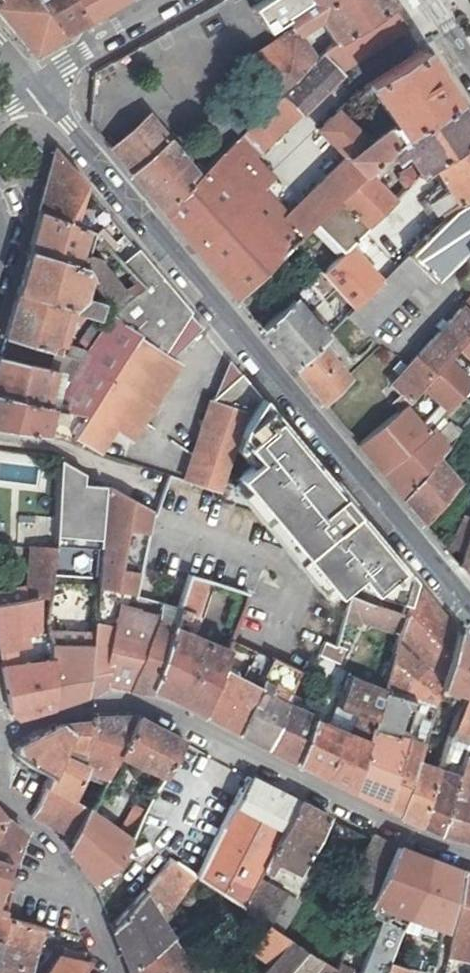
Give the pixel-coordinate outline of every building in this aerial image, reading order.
[(32,0),(0,0),(0,18),(30,56),(59,39),(32,0)] [(59,39),(73,31),(84,25),(71,0),(32,0),(59,39)] [(127,0),(71,0),(84,25),(94,19),(117,6),(127,0)] [(284,15),(306,1),(306,0),(264,0),(251,9),(266,32),(286,19),(284,15)] [(306,1),(284,15),(286,19),(294,31),(316,17),(333,42),(392,5),(388,0),(306,0),(306,1)] [(406,27),(392,5),(333,42),(320,55),(335,71),(406,27)] [(314,61),(294,31),(244,63),(271,103),(278,96),(282,92),(314,61)] [(366,143),(346,121),(338,112),(318,131),(345,160),(360,176),(399,138),(454,103),(421,50),(366,85),(392,124),(366,143)] [(335,71),(320,55),(314,61),(282,92),(302,112),(340,77),(335,71)] [(159,211),(233,299),(312,222),(360,176),(345,160),(283,215),(258,189),(268,179),(250,160),(297,116),(278,96),(271,103),(195,176),(159,211)] [(351,99),(338,112),(346,121),(359,109),(351,99)] [(432,166),(469,142),(469,127),(454,103),(399,138),(360,176),(312,222),(341,250),(343,248),(392,201),(373,181),(408,148),(415,161),(395,173),(398,183),(404,190),(422,173),(432,166)] [(110,153),(159,211),(195,176),(149,121),(110,153)] [(432,166),(444,185),(428,195),(444,221),(457,210),(469,201),(469,142),(432,166)] [(55,152),(38,214),(70,226),(73,218),(83,184),(55,152)] [(444,221),(406,257),(424,276),(432,284),(466,253),(469,250),(469,201),(457,210),(444,221)] [(80,254),(86,233),(70,226),(38,214),(32,235),(27,252),(82,270),(93,274),(97,265),(99,261),(80,254)] [(98,231),(73,218),(70,226),(86,233),(91,235),(93,237),(98,231)] [(368,262),(383,279),(404,259),(389,243),(368,262)] [(343,248),(341,250),(319,271),(351,309),(354,307),(375,287),(343,248)] [(16,293),(63,307),(93,317),(98,303),(75,297),(82,270),(27,252),(21,275),(16,293)] [(129,299),(111,313),(136,338),(85,416),(70,439),(96,450),(111,427),(130,437),(177,366),(160,356),(189,314),(137,252),(121,266),(143,288),(129,299)] [(373,324),(424,276),(406,257),(404,259),(383,279),(375,287),(354,307),(373,324)] [(93,274),(82,270),(104,304),(111,313),(129,299),(97,265),(93,274)] [(50,351),(63,307),(16,293),(3,338),(50,351)] [(389,385),(400,397),(391,405),(395,409),(452,350),(469,330),(469,299),(389,385)] [(259,329),(291,367),(315,345),(321,338),(289,300),(259,329)] [(111,313),(104,304),(93,317),(104,323),(111,313)] [(373,324),(354,307),(351,309),(344,316),(363,334),(373,324)] [(104,323),(88,348),(84,354),(80,360),(80,364),(53,409),(73,413),(85,416),(136,338),(111,313),(104,323)] [(79,342),(88,348),(104,323),(93,317),(79,342)] [(452,350),(468,366),(469,364),(469,330),(452,350)] [(291,367),(320,401),(343,380),(315,345),(291,367)] [(63,355),(80,360),(84,354),(65,347),(63,355)] [(44,407),(51,372),(0,359),(0,398),(44,407)] [(211,402),(184,481),(218,492),(240,426),(260,397),(240,373),(211,402)] [(187,576),(203,582),(246,597),(231,641),(271,660),(298,672),(307,677),(321,642),(333,647),(335,641),(343,616),(349,596),(403,615),(414,581),(260,397),(240,426),(218,492),(184,481),(170,476),(158,512),(106,484),(96,589),(136,600),(136,599),(158,607),(159,605),(176,610),(187,576)] [(44,407),(0,398),(0,431),(38,435),(44,407)] [(61,438),(70,439),(85,416),(73,413),(61,438)] [(380,472),(401,497),(435,459),(444,449),(430,431),(380,472)] [(60,456),(57,493),(85,502),(91,476),(68,464),(60,456)] [(435,459),(401,497),(422,522),(456,485),(435,459)] [(35,466),(0,466),(0,482),(35,481),(35,466)] [(460,568),(469,580),(469,537),(460,568)] [(28,545),(26,575),(49,574),(52,546),(28,545)] [(49,574),(26,575),(25,599),(34,598),(47,598),(49,574)] [(192,617),(203,582),(187,576),(176,610),(175,612),(192,617)] [(414,581),(403,615),(389,653),(392,654),(381,690),(380,692),(411,702),(422,666),(442,614),(414,581)] [(24,645),(22,632),(33,632),(34,598),(25,599),(21,587),(0,590),(0,649),(24,645)] [(129,689),(132,612),(136,600),(96,589),(90,646),(81,699),(95,692),(103,687),(104,684),(129,689)] [(151,688),(169,631),(171,625),(132,612),(129,689),(139,691),(149,693),(151,688)] [(441,680),(456,631),(442,614),(422,666),(441,680)] [(360,622),(343,616),(335,641),(353,647),(360,622)] [(50,646),(66,646),(66,630),(46,628),(50,646)] [(204,715),(219,672),(226,653),(169,631),(151,688),(178,702),(204,715)] [(456,631),(441,680),(439,686),(462,695),(469,673),(469,647),(467,644),(456,631)] [(321,659),(341,664),(345,650),(324,645),(321,659)] [(66,646),(50,646),(50,659),(49,708),(66,703),(81,699),(90,646),(66,646)] [(49,708),(50,659),(1,666),(11,719),(36,712),(49,708)] [(259,683),(271,688),(273,683),(290,690),(298,672),(271,660),(259,683)] [(239,733),(256,690),(219,672),(204,715),(222,724),(239,733)] [(462,695),(448,737),(468,743),(469,737),(469,673),(462,695)] [(381,690),(345,676),(333,707),(351,714),(343,735),(310,721),(295,762),(318,774),(348,790),(380,692),(381,690)] [(271,688),(259,683),(256,690),(239,733),(255,742),(267,748),(285,707),(283,706),(267,699),(271,688)] [(283,706),(290,690),(273,683),(271,688),(267,699),(283,706)] [(411,702),(380,692),(348,790),(367,799),(382,807),(404,739),(415,703),(411,702)] [(295,762),(310,721),(311,719),(285,707),(267,748),(282,756),(295,762)] [(83,770),(104,778),(118,756),(134,718),(116,719),(93,720),(92,724),(85,745),(82,755),(79,767),(83,769),(83,770)] [(179,741),(166,735),(134,718),(118,756),(163,778),(181,740),(180,740),(179,741)] [(82,725),(63,727),(71,735),(66,750),(82,755),(85,745),(92,724),(82,725)] [(50,777),(61,759),(66,750),(71,735),(63,727),(56,729),(39,738),(17,748),(16,755),(30,766),(50,777)] [(465,751),(468,743),(448,737),(445,744),(465,751)] [(413,766),(420,745),(404,739),(382,807),(390,811),(398,815),(413,766)] [(453,838),(469,842),(469,803),(467,802),(469,795),(469,757),(464,755),(457,778),(438,835),(453,838)] [(45,789),(67,799),(70,800),(79,777),(83,770),(83,769),(79,767),(61,759),(50,777),(45,789)] [(438,835),(457,778),(443,773),(446,764),(439,761),(435,772),(417,825),(429,830),(438,835)] [(413,766),(398,815),(408,820),(417,825),(435,772),(422,768),(413,766)] [(100,786),(104,778),(83,770),(79,777),(100,786)] [(196,876),(244,906),(257,879),(263,869),(297,802),(272,789),(270,789),(248,779),(196,876)] [(31,816),(71,841),(86,810),(68,802),(67,801),(67,799),(45,789),(36,809),(31,816)] [(113,863),(127,840),(153,795),(142,789),(118,834),(86,810),(71,841),(67,849),(84,875),(89,884),(113,863)] [(297,802),(263,869),(269,873),(275,863),(298,875),(326,817),(297,802)] [(0,824),(0,861),(7,863),(10,864),(11,863),(23,835),(10,824),(3,818),(0,824)] [(348,883),(372,896),(396,848),(371,836),(348,883)] [(388,964),(399,932),(426,859),(396,848),(372,896),(369,904),(388,911),(384,921),(383,920),(361,972),(384,972),(388,964)] [(456,870),(426,859),(399,932),(441,944),(450,908),(448,907),(456,870)] [(169,941),(155,917),(170,910),(193,875),(169,860),(166,865),(110,928),(122,957),(128,972),(169,941)] [(41,875),(11,863),(10,864),(7,863),(0,882),(0,888),(25,895),(75,908),(64,887),(51,882),(51,879),(41,875)] [(466,874),(451,951),(469,955),(469,875),(466,874)] [(264,926),(279,935),(298,904),(257,879),(244,906),(242,910),(264,926)] [(75,908),(25,895),(21,923),(21,925),(41,931),(79,940),(78,927),(75,908)] [(21,923),(3,918),(0,916),(0,943),(34,952),(35,948),(38,949),(41,931),(21,925),(21,923)] [(247,947),(266,964),(286,940),(279,935),(264,926),(247,947)] [(169,941),(128,972),(210,972),(215,969),(198,948),(185,929),(169,941)] [(318,961),(286,940),(266,964),(259,972),(308,972),(318,961)] [(34,952),(0,943),(0,967),(18,972),(29,972),(34,952)] [(344,953),(341,960),(347,963),(350,957),(344,953)] [(84,967),(88,961),(58,957),(48,972),(81,972),(84,967)] [(336,970),(334,972),(357,972),(358,969),(347,963),(341,960),(336,970)] [(318,961),(308,972),(334,972),(336,970),(318,961)] [(411,969),(388,964),(384,972),(412,972),(411,969)] [(436,967),(429,965),(426,972),(435,972),(436,967)]
